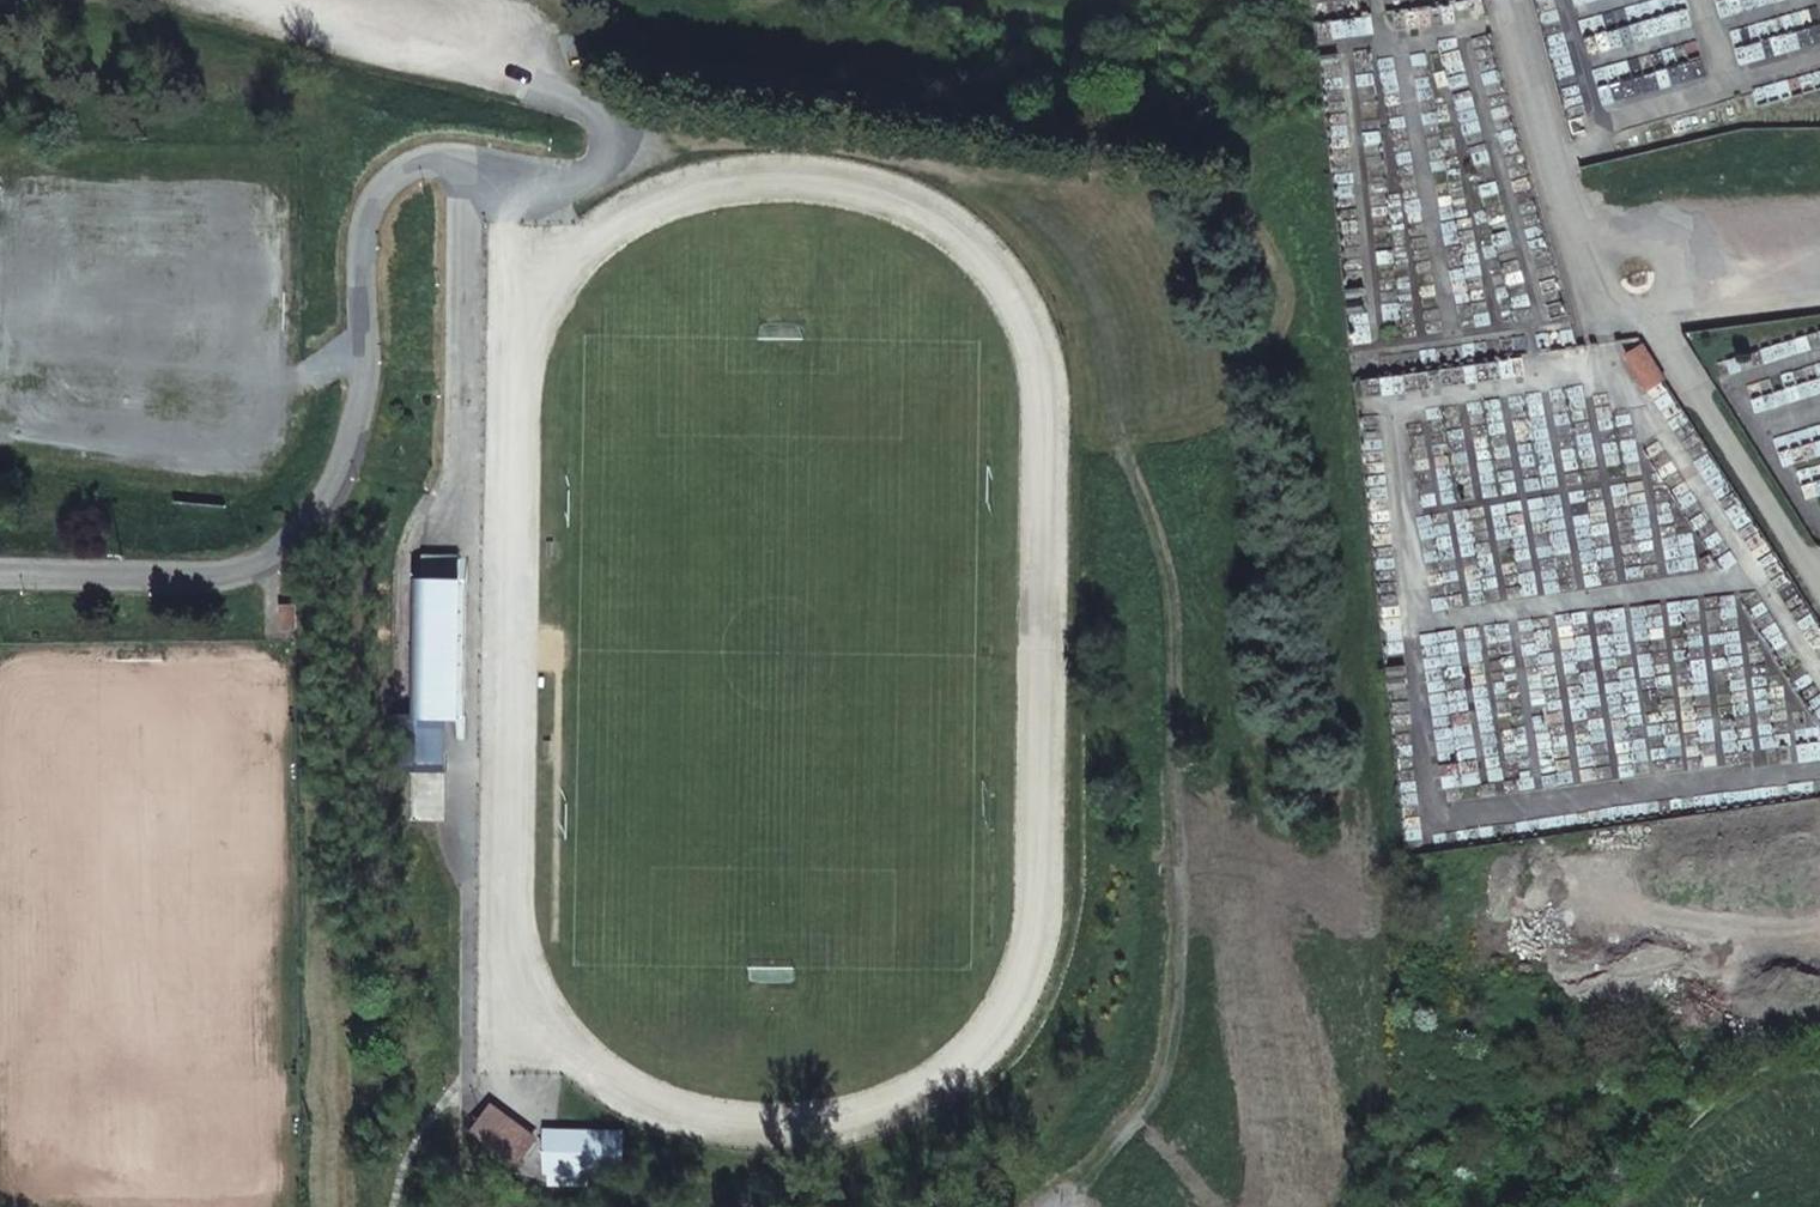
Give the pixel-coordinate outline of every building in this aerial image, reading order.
[(1645,388),(1663,375),(1640,341),(1621,354),(1645,388)] [(413,767),(413,798),(446,799),(448,713),(460,713),(460,736),(469,736),(469,712),(467,712),(469,578),(471,578),(472,554),(425,553),(425,576),(427,576),(424,712),(395,711),(394,767),(413,767)] [(536,1139),(488,1104),(470,1129),(518,1164),(536,1139)] [(616,1128),(549,1127),(549,1138),(542,1138),(541,1164),(542,1164),(542,1180),(582,1180),(582,1164),(616,1165),(616,1128)]
